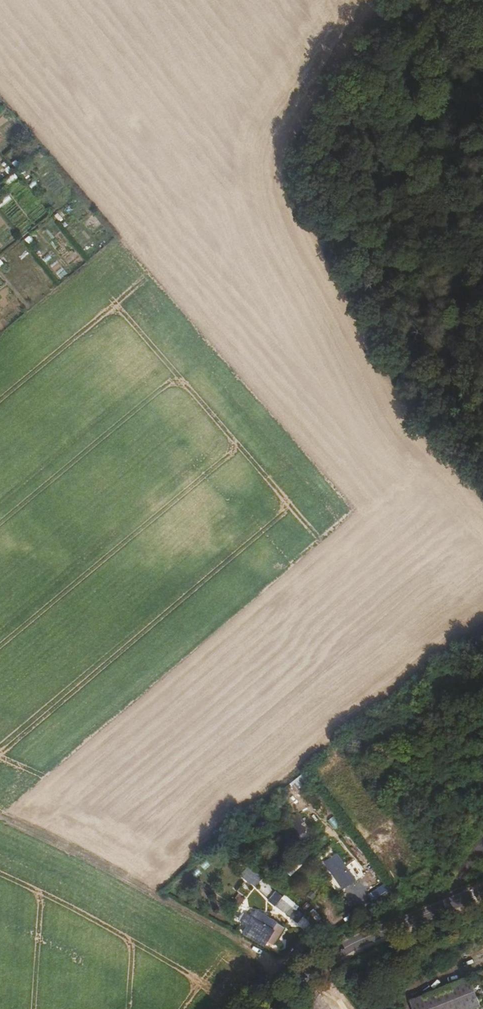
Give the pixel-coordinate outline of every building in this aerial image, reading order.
[(286,818),(299,837),(307,832),(302,824),(306,821),(297,810),(286,818)] [(338,853),(324,863),(342,890),(356,880),(338,853)] [(308,913),(285,896),(277,907),(300,924),(308,913)] [(257,920),(249,915),(244,924),(252,929),(257,920)] [(267,945),(275,931),(257,920),(252,929),(261,935),(258,940),(267,945)] [(399,1008),(479,1008),(481,1008),(471,976),(396,1000),(399,1008)]
